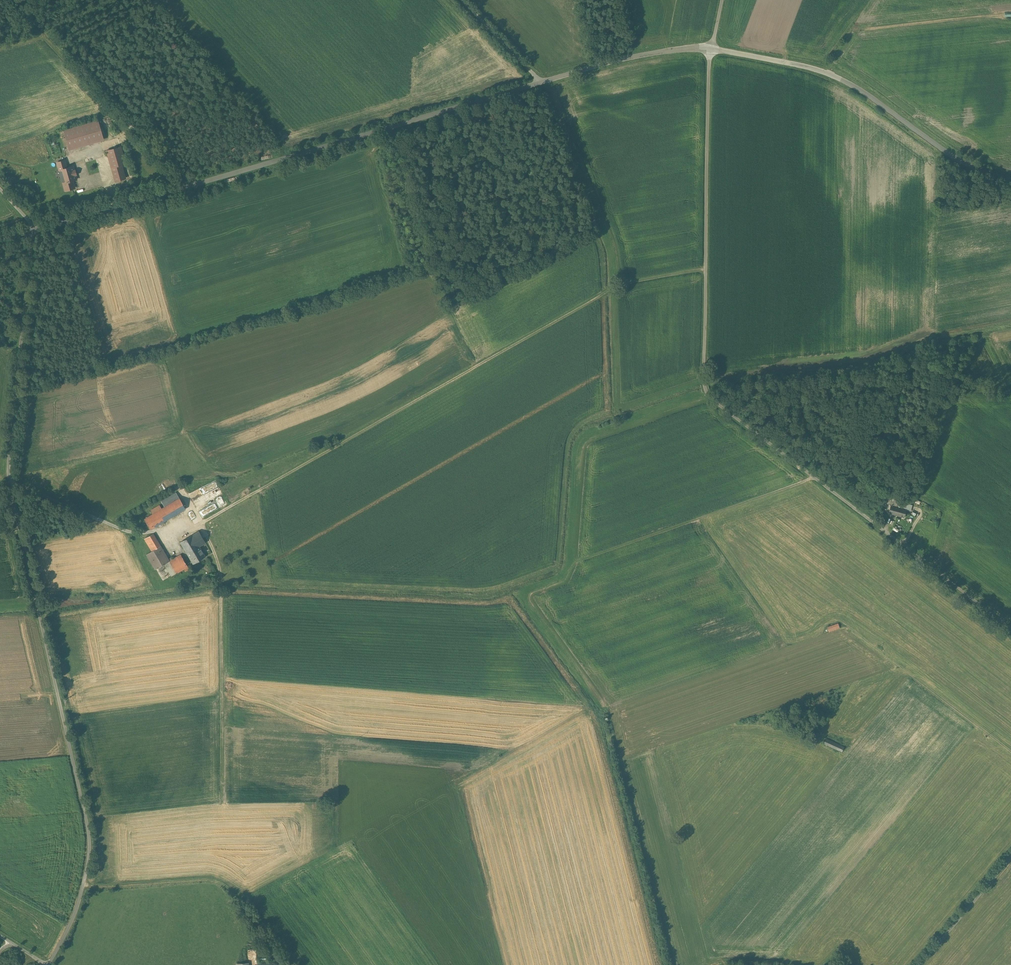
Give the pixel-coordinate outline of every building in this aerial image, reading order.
[(100,121),(66,131),(71,150),(106,140),(100,121)] [(127,124),(133,131),(136,128),(130,121),(127,124)] [(123,145),(109,149),(118,182),(128,179),(124,165),(128,163),(123,145)] [(72,181),(79,179),(75,165),(69,166),(67,159),(59,161),(62,170),(64,169),(68,181),(65,181),(68,191),(75,189),(72,181)] [(216,480),(189,492),(192,499),(208,492),(210,497),(221,492),(216,480)] [(161,500),(164,506),(178,497),(175,492),(161,500)] [(160,508),(154,512),(144,518),(150,530),(185,509),(178,497),(164,506),(160,508)] [(905,517),(907,508),(891,504),(889,513),(905,517)] [(180,542),(192,563),(205,556),(199,547),(205,543),(198,531),(180,542)] [(144,539),(151,551),(160,546),(153,534),(144,539)] [(160,546),(151,551),(146,554),(154,569),(166,562),(168,561),(160,546)] [(168,561),(166,562),(168,567),(166,568),(170,576),(187,567),(179,555),(168,561)] [(828,632),(840,629),(838,623),(827,627),(828,632)] [(825,743),(844,752),(847,745),(828,737),(825,743)]
